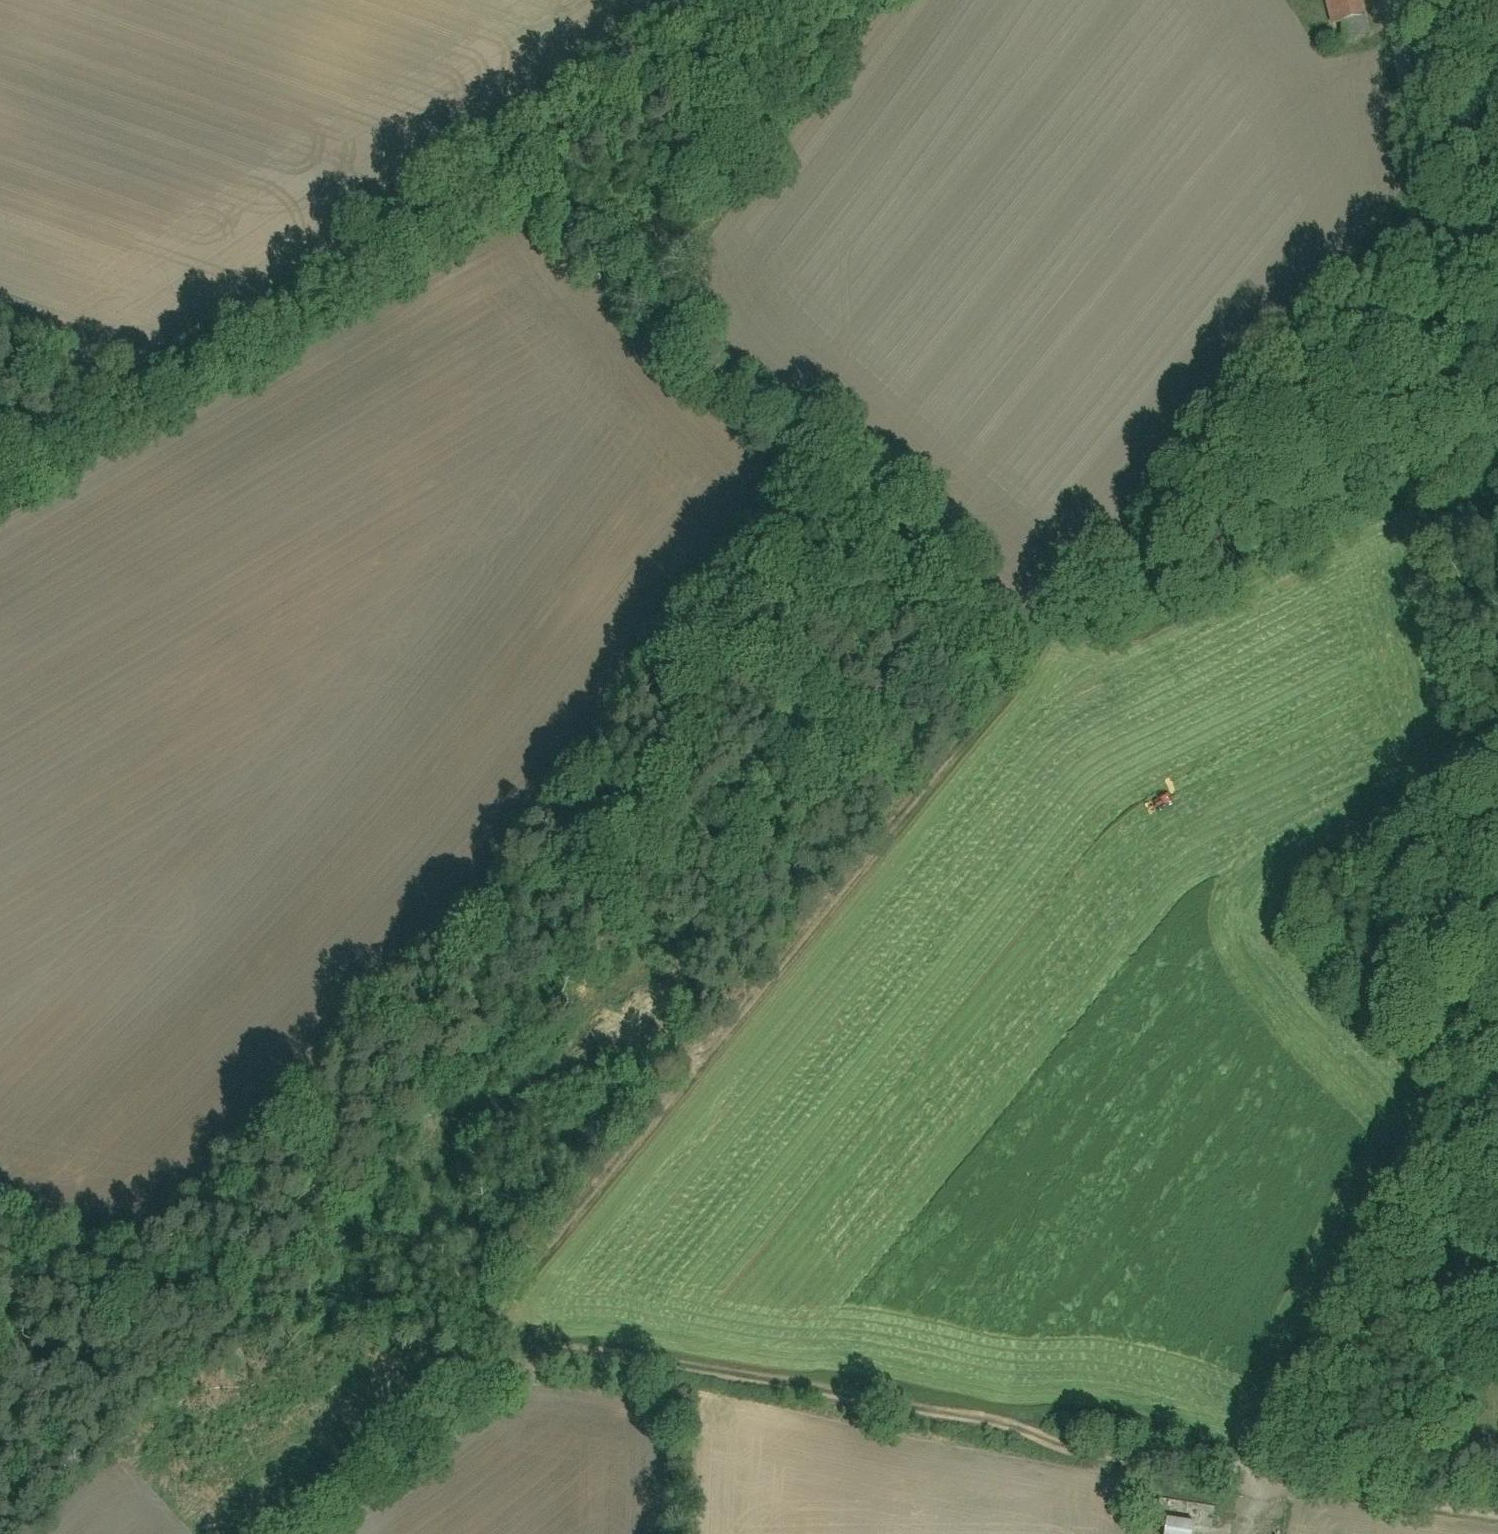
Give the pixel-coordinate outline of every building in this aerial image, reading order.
[(1333,33),(1380,21),(1375,0),(1325,0),(1333,33)] [(1170,1533),(1196,1533),(1198,1523),(1172,1519),(1170,1533)]
